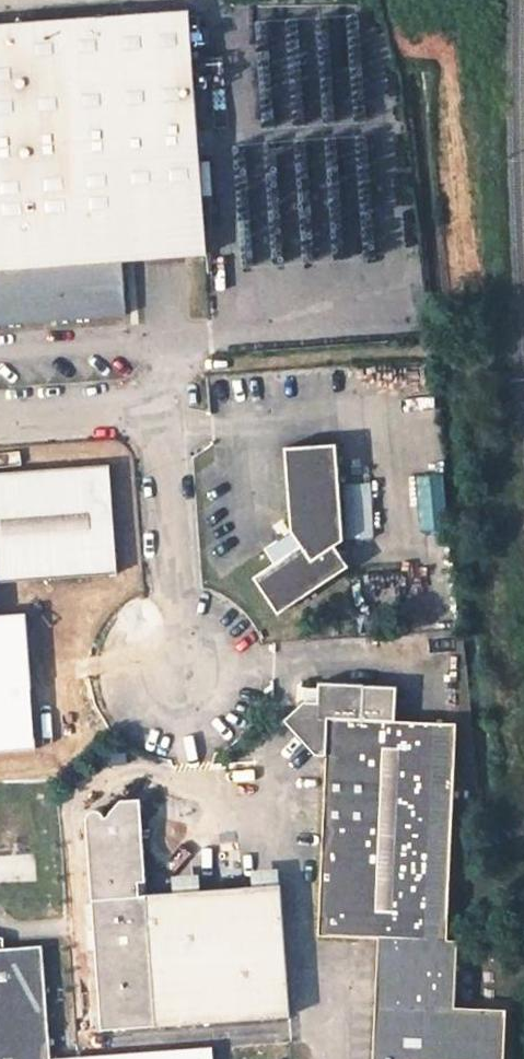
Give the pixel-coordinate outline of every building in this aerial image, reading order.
[(13,339),(132,331),(129,277),(209,272),(194,27),(0,41),(0,182),(1,194),(13,339)] [(0,194),(0,340),(13,339),(1,194),(0,194)] [(334,440),(283,445),(290,528),(265,544),(273,558),(255,573),(279,610),(350,564),(334,544),(343,536),(334,440)] [(117,574),(110,466),(0,476),(0,585),(117,574)] [(37,751),(26,613),(0,614),(0,753),(37,751)] [(500,1008),(457,1006),(455,1000),(459,949),(453,949),(458,729),(395,722),(397,687),(322,684),(321,703),(306,702),(287,720),(319,755),(328,755),(320,939),(380,941),(375,1058),(498,1058),(500,1008)] [(119,800),(148,827),(146,807),(132,794),(119,800)] [(153,899),(148,827),(119,800),(108,820),(96,841),(113,1034),(296,1023),(286,891),(153,899)] [(84,833),(96,841),(108,820),(96,809),(84,833)] [(63,954),(0,959),(0,1058),(71,1058),(63,954)]
